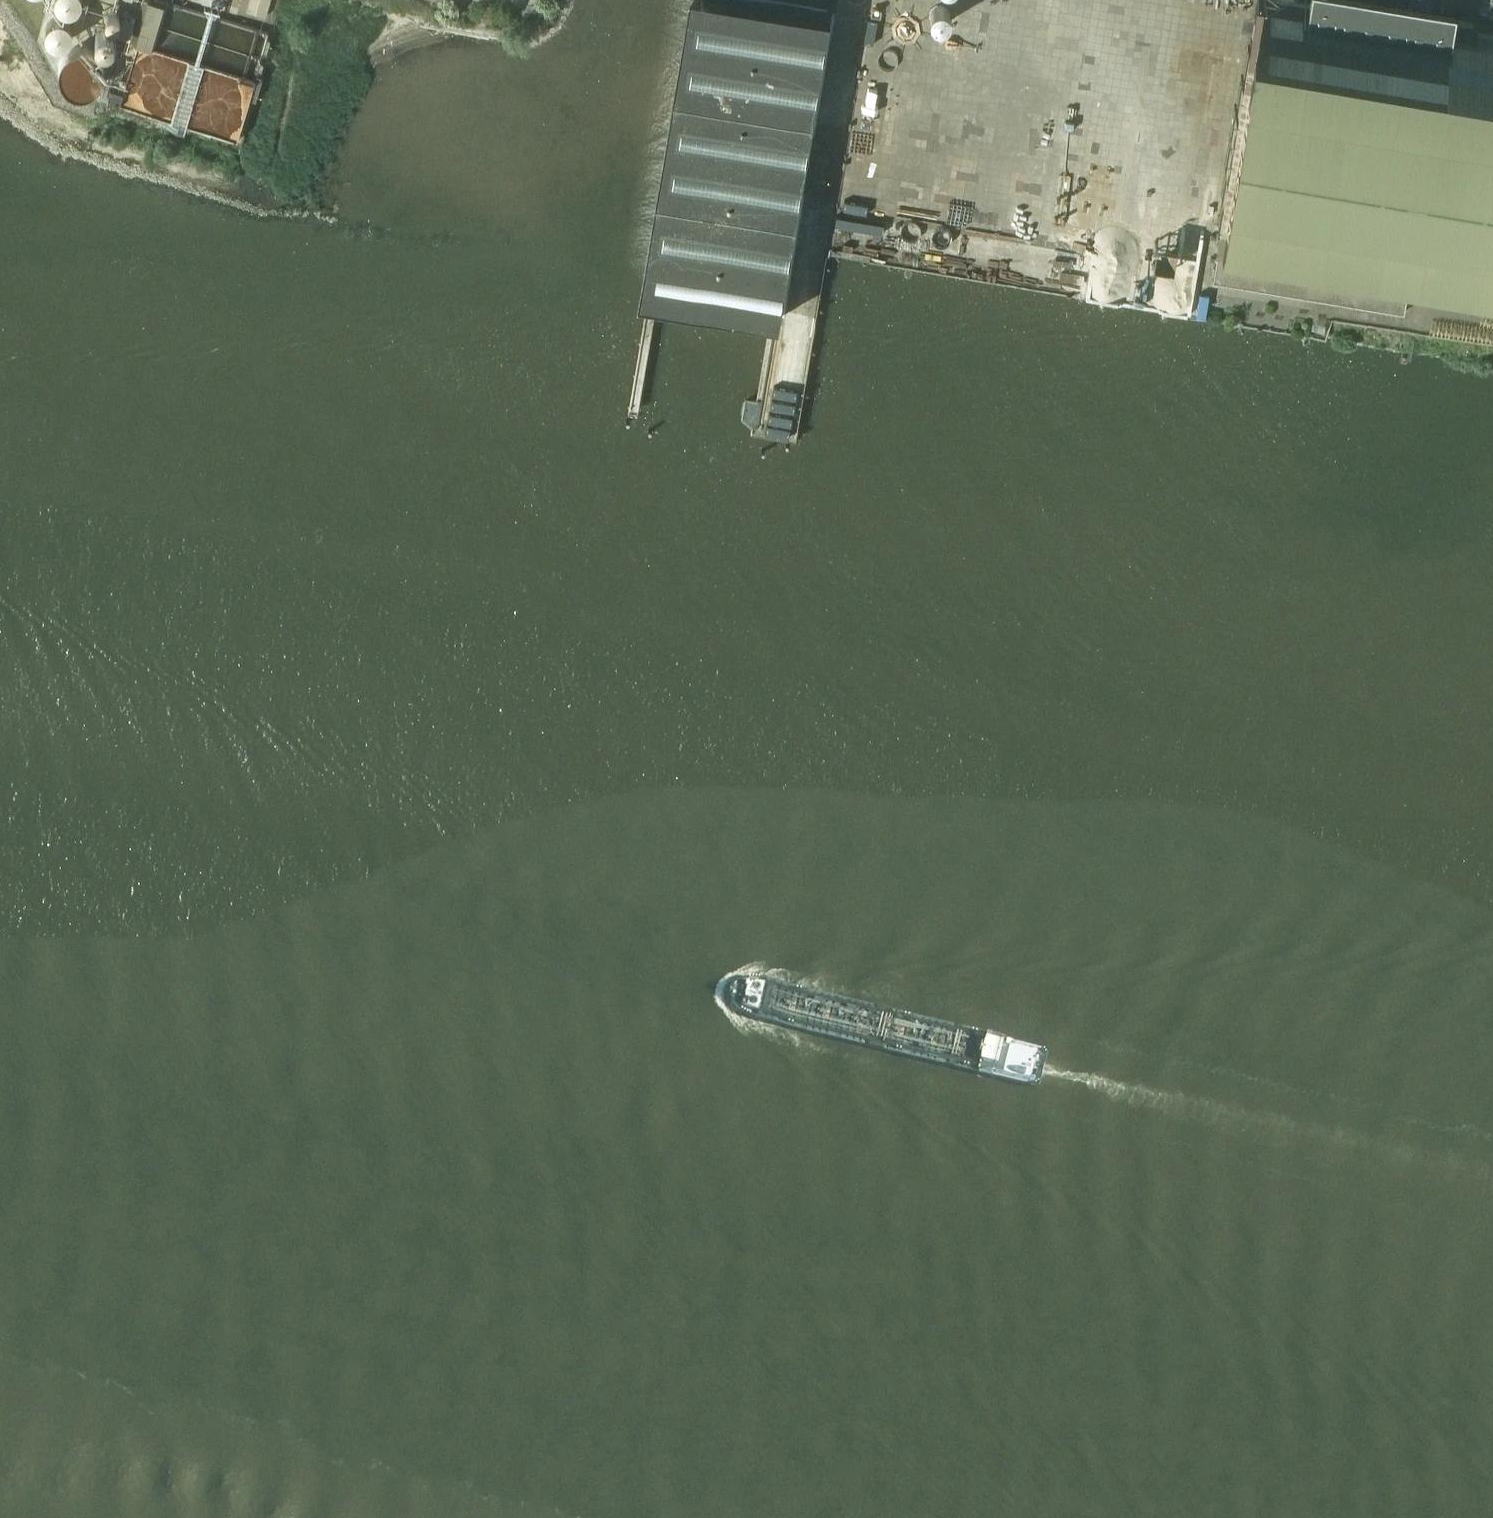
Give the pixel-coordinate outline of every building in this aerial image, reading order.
[(44,9),(76,10),(76,0),(44,0),(44,9)] [(266,16),(271,0),(249,0),(246,10),(266,16)] [(750,0),(699,0),(649,297),(777,319),(828,13),(750,0)] [(837,20),(863,21),(864,0),(838,0),(837,20)] [(1213,280),(1404,311),(1412,263),(1492,276),(1492,26),(1453,19),(1455,8),(1408,0),(1257,0),(1213,280)] [(127,11),(119,36),(130,40),(138,14),(136,14),(127,11)] [(214,34),(219,37),(214,49),(239,59),(251,31),(220,18),(214,34)]
